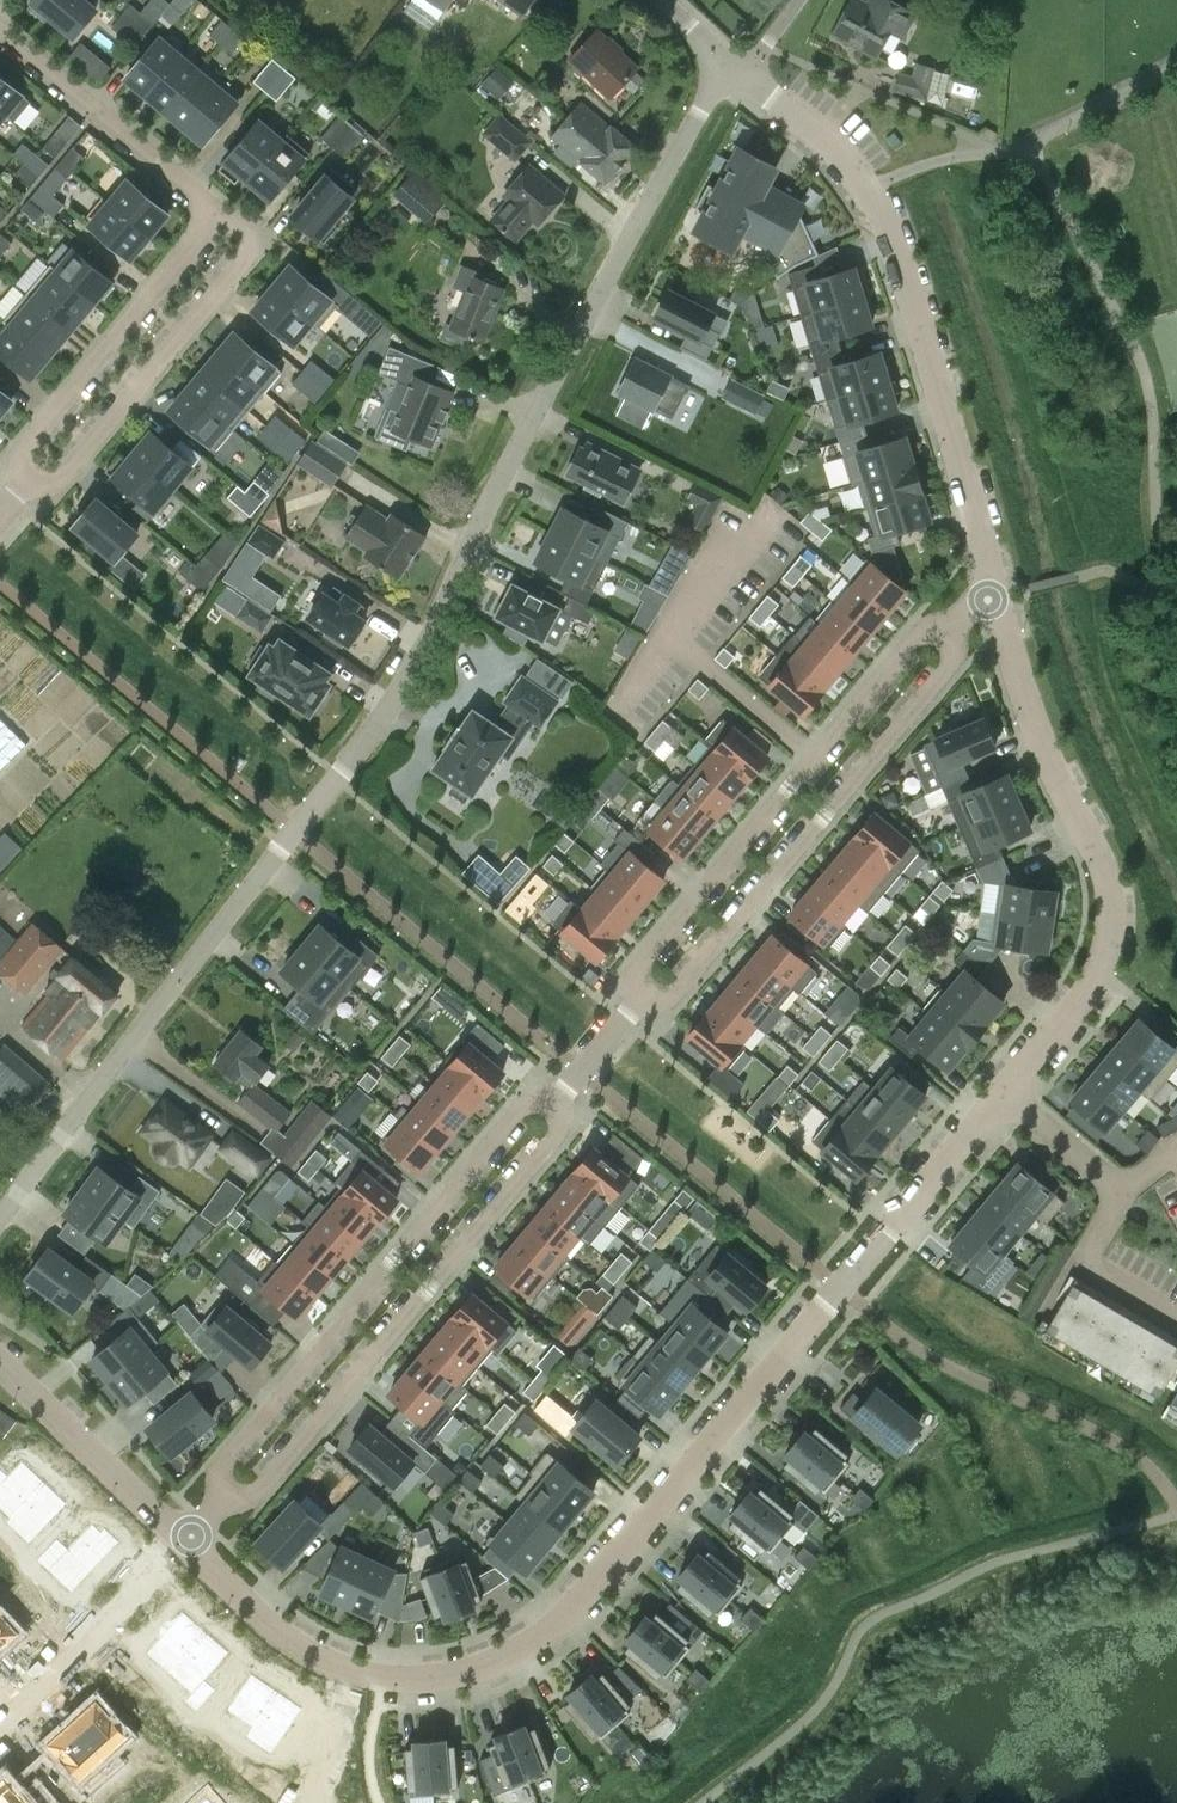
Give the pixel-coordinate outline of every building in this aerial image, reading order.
[(94,12),(80,0),(34,0),(27,8),(44,22),(50,15),(74,35),(94,12)] [(193,0),(173,0),(169,4),(181,14),(193,0)] [(451,0),(428,0),(443,11),(451,0)] [(524,13),(533,0),(506,0),(524,13)] [(890,31),(902,38),(915,13),(891,0),(869,0),(867,3),(861,0),(850,0),(832,33),(876,57),(890,31)] [(130,5),(120,17),(143,36),(153,24),(130,5)] [(133,47),(143,36),(120,17),(110,28),(133,47)] [(208,35),(220,45),(232,30),(221,20),(208,35)] [(243,39),(232,30),(220,45),(231,54),(243,39)] [(570,61),(609,98),(637,69),(597,32),(570,61)] [(125,78),(145,95),(178,56),(158,39),(125,78)] [(145,95),(164,111),(197,72),(178,56),(145,95)] [(252,82),(264,92),(283,69),(272,59),(252,82)] [(893,91),(926,101),(934,69),(915,63),(911,75),(899,71),(893,91)] [(164,111),(183,126),(222,80),(203,64),(197,72),(164,111)] [(295,79),(283,69),(264,92),(275,102),(295,79)] [(21,95),(0,78),(0,113),(4,116),(12,123),(29,102),(21,95)] [(242,97),(222,80),(183,126),(203,144),(242,97)] [(579,163),(605,184),(635,148),(610,126),(609,128),(579,103),(551,137),(580,161),(579,163)] [(320,138),(332,148),(351,125),(340,115),(320,138)] [(514,159),(528,142),(499,118),(485,134),(514,159)] [(242,176),(247,180),(280,141),(257,122),(217,170),(234,184),(242,176)] [(363,135),(351,125),(332,148),(343,158),(363,135)] [(55,133),(42,148),(54,158),(67,143),(55,133)] [(286,134),(280,141),(247,180),(270,200),(309,153),(286,134)] [(72,148),(53,171),(65,181),(84,158),(72,148)] [(799,213),(803,206),(765,186),(775,167),(739,148),(717,189),(708,184),(695,208),(705,213),(695,230),(731,249),(741,230),(760,240),(777,277),(795,265),(818,254),(799,213)] [(33,153),(24,164),(39,177),(48,166),(33,153)] [(29,188),(39,177),(24,164),(14,175),(29,188)] [(538,225),(563,196),(528,166),(503,195),(509,200),(492,220),(515,240),(532,220),(538,225)] [(330,221),(356,189),(333,170),(292,218),(323,244),(337,227),(330,221)] [(53,171),(30,198),(45,211),(53,217),(63,205),(52,196),(65,181),(53,171)] [(395,196),(427,223),(443,203),(411,176),(395,196)] [(127,181),(108,204),(147,237),(166,214),(127,181)] [(36,223),(45,211),(30,198),(20,209),(36,223)] [(128,259),(147,237),(108,204),(89,227),(128,259)] [(10,244),(0,235),(0,257),(10,244)] [(50,265),(49,266),(92,302),(110,282),(74,251),(57,271),(50,265)] [(789,273),(801,315),(863,296),(855,268),(820,278),(816,264),(789,273)] [(49,266),(26,294),(69,330),(92,302),(49,266)] [(471,278),(474,271),(460,266),(453,286),(466,291),(453,326),(447,323),(442,338),(468,348),(473,336),(483,340),(503,290),(471,278)] [(290,267),(271,289),(310,322),(318,328),(337,305),(290,267)] [(739,304),(751,296),(736,288),(729,299),(739,304)] [(291,345),(310,322),(271,289),(252,312),(291,345)] [(706,359),(720,333),(707,326),(714,313),(709,310),(711,307),(696,299),(695,303),(669,290),(655,317),(687,334),(681,346),(706,359)] [(46,358),(69,330),(26,294),(3,321),(46,358)] [(872,325),(863,296),(801,315),(814,357),(842,349),(837,335),(872,325)] [(371,334),(381,322),(358,303),(348,315),(371,334)] [(46,358),(3,321),(2,322),(10,328),(0,339),(0,354),(29,378),(46,358)] [(234,333),(217,354),(264,393),(281,372),(234,333)] [(411,438),(430,445),(451,392),(423,381),(430,363),(388,347),(377,373),(409,386),(398,413),(389,409),(377,440),(406,451),(411,438)] [(814,357),(827,399),(889,381),(880,352),(846,362),(842,349),(814,357)] [(201,373),(248,412),(264,393),(217,354),(201,373)] [(636,403),(655,413),(663,417),(663,416),(675,422),(692,389),(680,383),(681,382),(671,377),(634,358),(617,393),(636,403)] [(317,367),(308,378),(324,391),(333,380),(317,367)] [(314,403),(324,391),(308,378),(301,372),(291,384),(314,403)] [(186,391),(225,424),(232,430),(248,412),(201,373),(186,391)] [(835,427),(839,441),(867,433),(863,419),(897,409),(889,381),(827,399),(827,400),(841,396),(849,423),(835,427)] [(754,413),(762,396),(734,382),(726,399),(754,413)] [(11,400),(0,391),(0,413),(11,400)] [(225,424),(186,391),(169,412),(208,445),(225,424)] [(290,428),(281,439),(296,452),(305,441),(290,428)] [(152,433),(132,456),(171,489),(191,466),(152,433)] [(839,441),(852,484),(914,465),(905,437),(871,447),(867,433),(839,441)] [(296,452),(281,439),(271,451),(286,463),(296,452)] [(346,465),(312,443),(298,464),(332,486),(346,465)] [(623,502),(640,469),(595,447),(592,453),(580,447),(567,474),(585,483),(583,488),(600,496),(602,492),(623,502)] [(152,511),(171,489),(132,456),(128,462),(119,454),(105,471),(152,511)] [(867,508),(922,491),(914,465),(852,484),(852,485),(859,483),(867,508)] [(253,481),(244,492),(259,505),(269,494),(253,481)] [(713,513),(722,497),(696,483),(688,500),(713,513)] [(244,492),(237,486),(226,498),(249,517),(259,505),(244,492)] [(930,520),(922,491),(867,508),(875,535),(868,537),(873,552),(900,544),(896,530),(930,520)] [(116,559),(135,536),(94,501),(74,525),(116,559)] [(400,578),(427,536),(392,514),(388,520),(367,507),(347,538),(368,551),(365,556),(400,578)] [(568,509),(554,536),(607,563),(629,522),(603,509),(595,524),(568,509)] [(812,531),(821,520),(810,511),(801,522),(812,531)] [(832,529),(821,520),(812,531),(823,540),(832,529)] [(259,526),(249,541),(273,557),(283,542),(259,526)] [(607,563),(554,536),(541,562),(568,577),(561,592),(586,605),(607,563)] [(205,555),(195,566),(195,567),(211,580),(220,568),(205,555)] [(802,555),(792,566),(803,575),(812,564),(802,555)] [(849,579),(888,612),(906,590),(867,558),(849,579)] [(195,567),(195,566),(188,560),(178,572),(201,591),(211,580),(195,567)] [(803,575),(792,566),(783,577),(794,586),(803,575)] [(281,594),(252,575),(251,575),(241,590),(271,610),(281,594)] [(888,612),(849,579),(848,580),(854,585),(838,604),(871,632),(888,612)] [(573,615),(563,610),(513,585),(497,615),(543,639),(557,646),(573,615)] [(643,598),(660,609),(668,595),(651,585),(643,598)] [(344,642),(348,644),(352,638),(355,640),(364,627),(360,625),(364,619),(354,612),(360,603),(333,586),(327,595),(324,593),(308,618),(327,630),(325,634),(342,646),(344,642)] [(759,605),(770,614),(779,603),(768,594),(759,605)] [(573,615),(588,623),(595,610),(569,597),(563,610),(573,615)] [(262,631),(272,615),(248,599),(237,615),(262,631)] [(871,632),(838,604),(821,624),(855,652),(871,632)] [(770,614),(759,605),(749,616),(761,625),(770,614)] [(794,634),(838,672),(855,652),(821,624),(805,643),(794,634)] [(777,654),(822,691),(838,672),(794,634),(777,654)] [(325,680),(330,672),(280,639),(275,647),(270,644),(251,674),(260,680),(256,686),(277,700),(281,694),(310,713),(315,707),(319,710),(330,693),(326,690),(330,683),(325,680)] [(735,656),(724,647),(715,658),(726,667),(735,656)] [(822,691),(777,654),(759,676),(803,713),(822,691)] [(459,728),(445,748),(446,748),(433,768),(456,784),(451,791),(464,801),(469,793),(473,795),(502,752),(509,757),(518,743),(511,738),(514,735),(510,732),(523,712),(542,725),(559,699),(523,674),(505,700),(510,703),(496,723),(474,708),(460,728),(459,728)] [(689,689),(700,698),(709,687),(698,678),(689,689)] [(768,755),(723,718),(705,739),(750,777),(768,755)] [(942,786),(968,775),(962,761),(995,746),(983,718),(924,744),(942,786)] [(26,744),(0,719),(0,771),(26,744)] [(654,730),(665,739),(674,728),(663,719),(654,730)] [(665,739),(654,730),(645,741),(656,750),(665,739)] [(694,764),(733,797),(750,777),(705,739),(705,740),(710,745),(694,764)] [(625,755),(616,765),(626,775),(636,764),(625,755)] [(717,816),(733,797),(694,764),(679,783),(673,778),(672,779),(717,816)] [(974,788),(968,775),(942,786),(960,827),(1019,801),(1007,774),(974,788)] [(717,816),(672,779),(656,799),(700,836),(717,816)] [(601,788),(591,799),(602,807),(611,796),(601,788)] [(602,807),(591,799),(582,810),(592,818),(602,807)] [(683,857),(700,836),(656,799),(639,819),(683,857)] [(1030,829),(1019,801),(960,827),(977,867),(1003,856),(998,843),(1030,829)] [(857,834),(902,872),(920,850),(875,813),(857,834)] [(574,841),(563,831),(554,842),(565,852),(574,841)] [(0,839),(0,869),(20,847),(5,833),(0,839)] [(885,891),(902,872),(857,834),(841,854),(885,891)] [(602,863),(646,900),(664,879),(620,841),(602,863)] [(499,902),(531,866),(517,853),(501,872),(479,853),(463,871),(499,902)] [(564,863),(553,854),(544,865),(555,874),(564,863)] [(868,911),(885,891),(841,854),(824,874),(857,901),(868,911)] [(1016,885),(1003,856),(977,867),(983,881),(999,884),(995,912),(1052,920),(1056,891),(1016,885)] [(592,886),(631,919),(646,900),(602,863),(601,864),(607,869),(592,886)] [(868,911),(857,901),(824,874),(808,894),(846,926),(847,925),(842,921),(857,903),(868,912),(868,911)] [(935,891),(945,900),(954,889),(944,880),(935,891)] [(631,919),(592,886),(577,904),(571,900),(570,900),(615,938),(631,919)] [(846,926),(808,894),(790,914),(829,947),(846,926)] [(921,907),(932,916),(941,904),(930,895),(921,907)] [(517,917),(526,906),(515,897),(506,908),(517,917)] [(615,938),(570,900),(552,922),(567,935),(565,938),(577,948),(580,945),(597,959),(615,938)] [(973,938),(964,949),(986,968),(1006,943),(1048,950),(1052,920),(995,912),(991,940),(973,938)] [(301,946),(350,988),(379,954),(357,936),(348,947),(321,924),(301,946)] [(906,924),(897,934),(908,944),(917,933),(906,924)] [(26,992),(61,949),(32,925),(15,945),(0,929),(0,970),(26,992)] [(908,944),(897,934),(888,945),(899,954),(908,944)] [(756,955),(795,988),(801,992),(818,972),(774,935),(756,955)] [(350,988),(301,946),(282,969),(301,985),(282,1007),(311,1033),(350,988)] [(941,987),(985,1025),(1004,1002),(977,979),(986,968),(964,949),(954,961),(965,970),(947,992),(942,987),(941,987)] [(801,992),(795,988),(756,955),(740,975),(784,1012),(785,1011),(779,1007),(794,989),(800,993),(801,992)] [(880,955),(871,966),(882,974),(891,963),(880,955)] [(48,994),(21,1026),(62,1060),(89,1027),(89,1028),(117,994),(73,958),(58,975),(53,973),(49,978),(53,981),(45,991),(48,994)] [(898,967),(888,979),(898,988),(908,976),(898,967)] [(784,1012),(740,975),(723,995),(767,1032),(784,1012)] [(452,994),(441,985),(432,996),(443,1005),(460,1019),(469,1008),(452,994)] [(967,1045),(985,1025),(941,987),(924,1008),(940,1022),(967,1045)] [(767,1033),(767,1032),(723,995),(707,1014),(746,1047),(740,1042),(756,1023),(767,1033)] [(838,1005),(828,1016),(839,1025),(849,1014),(838,1005)] [(948,1068),(967,1045),(940,1022),(924,1008),(923,1009),(928,1014),(911,1035),(899,1026),(890,1038),(912,1056),(921,1045),(948,1068)] [(718,1061),(720,1063),(708,1077),(733,1098),(745,1083),(728,1068),(746,1047),(707,1014),(688,1036),(705,1050),(703,1053),(715,1064),(718,1061)] [(1123,1039),(1168,1078),(1176,1067),(1176,1031),(1172,1027),(1163,1038),(1140,1019),(1123,1039)] [(821,1025),(812,1036),(823,1045),(832,1034),(821,1025)] [(257,1095),(246,1110),(276,1132),(290,1112),(252,1083),(266,1065),(254,1056),(261,1046),(239,1029),(214,1062),(257,1095)] [(399,1033),(390,1044),(401,1053),(410,1042),(399,1033)] [(814,1056),(823,1045),(812,1036),(803,1047),(814,1056)] [(504,1071),(487,1057),(489,1054),(477,1043),(474,1046),(464,1038),(446,1060),(485,1092),(504,1071)] [(838,1039),(829,1050),(839,1059),(848,1048),(838,1039)] [(1106,1059),(1140,1089),(1151,1099),(1168,1078),(1123,1039),(1106,1059)] [(39,1091),(48,1081),(5,1044),(0,1050),(0,1093),(22,1112),(39,1091)] [(381,1055),(392,1064),(401,1053),(390,1044),(381,1055)] [(830,1070),(839,1059),(829,1050),(820,1061),(830,1070)] [(1123,1109),(1140,1089),(1106,1059),(1088,1080),(1123,1109)] [(436,1083),(470,1111),(485,1092),(446,1060),(446,1061),(451,1065),(436,1083)] [(788,1064),(779,1075),(790,1085),(799,1073),(788,1064)] [(875,1088),(908,1116),(926,1094),(893,1066),(875,1088)] [(367,1069),(357,1080),(368,1089),(377,1078),(367,1069)] [(796,1089),(807,1098),(823,1079),(812,1070),(796,1089)] [(781,1096),(790,1085),(779,1075),(770,1086),(781,1096)] [(1106,1129),(1123,1109),(1088,1080),(1072,1100),(1106,1129)] [(470,1111),(436,1083),(421,1102),(454,1130),(470,1111)] [(875,1088),(859,1107),(848,1098),(847,1099),(892,1136),(908,1116),(875,1088)] [(892,1136),(847,1099),(830,1118),(875,1156),(892,1136)] [(291,1166),(331,1115),(314,1101),(273,1152),(291,1166)] [(339,1102),(330,1113),(341,1122),(350,1111),(339,1102)] [(399,1116),(438,1148),(454,1130),(421,1102),(405,1120),(400,1115),(399,1116)] [(155,1141),(154,1143),(153,1148),(157,1157),(163,1161),(171,1163),(178,1160),(187,1148),(196,1154),(210,1134),(170,1105),(162,1116),(156,1111),(142,1131),(155,1141)] [(769,1109),(768,1110),(759,1121),(770,1130),(780,1119),(769,1109)] [(399,1116),(381,1138),(420,1170),(438,1148),(399,1116)] [(1176,1129),(1169,1117),(1157,1124),(1164,1136),(1176,1129)] [(875,1156),(830,1118),(812,1140),(828,1153),(825,1156),(837,1166),(840,1163),(857,1177),(875,1156)] [(1148,1152),(1154,1145),(1160,1138),(1148,1129),(1136,1143),(1148,1152)] [(233,1132),(222,1147),(257,1173),(268,1157),(233,1132)] [(577,1169),(621,1206),(639,1185),(624,1172),(627,1169),(614,1159),(612,1162),(595,1147),(577,1169)] [(315,1148),(306,1159),(317,1168),(326,1157),(315,1148)] [(340,1187),(379,1219),(397,1198),(391,1193),(400,1182),(361,1150),(335,1182),(340,1187)] [(308,1179),(317,1168),(306,1159),(297,1170),(308,1179)] [(1019,1163),(1001,1183),(1047,1222),(1065,1201),(1054,1192),(1063,1181),(1049,1169),(1040,1180),(1019,1163)] [(98,1166),(81,1189),(122,1220),(124,1218),(134,1225),(160,1190),(140,1175),(129,1189),(98,1166)] [(606,1225),(621,1206),(577,1169),(561,1188),(606,1225)] [(271,1174),(262,1185),(273,1194),(282,1183),(271,1174)] [(1001,1183),(985,1203),(1020,1232),(1036,1213),(1047,1223),(1047,1222),(1001,1183)] [(273,1194),(262,1185),(253,1196),(264,1205),(273,1194)] [(363,1238),(379,1219),(340,1187),(325,1205),(319,1200),(319,1201),(363,1238)] [(590,1244),(606,1225),(561,1188),(545,1206),(590,1244)] [(695,1198),(684,1188),(674,1199),(685,1209),(695,1198)] [(122,1220),(81,1189),(64,1212),(106,1242),(122,1220)] [(348,1257),(363,1238),(319,1201),(303,1220),(348,1257)] [(1020,1232),(985,1203),(968,1223),(1014,1261),(1015,1261),(1004,1251),(1020,1232)] [(590,1244),(545,1206),(530,1225),(569,1258),(569,1257),(564,1252),(578,1235),(589,1244),(590,1244)] [(225,1218),(236,1227),(245,1217),(234,1207),(225,1218)] [(213,1224),(198,1213),(190,1224),(205,1235),(213,1224)] [(308,1225),(293,1243),(332,1276),(348,1257),(303,1220),(302,1220),(308,1225)] [(989,1292),(1014,1261),(968,1223),(951,1244),(974,1263),(963,1276),(989,1292)] [(553,1277),(569,1258),(530,1225),(514,1244),(553,1277)] [(649,1229),(640,1240),(651,1249),(660,1238),(649,1229)] [(1055,1256),(1066,1262),(1075,1247),(1064,1240),(1055,1256)] [(316,1294),(332,1276),(293,1243),(277,1262),(316,1294)] [(747,1308),(767,1285),(745,1266),(747,1263),(735,1253),(732,1256),(717,1243),(688,1278),(710,1296),(719,1285),(747,1308)] [(507,1293),(516,1282),(535,1298),(553,1277),(514,1244),(496,1265),(500,1269),(491,1279),(507,1293)] [(643,1259),(657,1271),(666,1260),(652,1248),(643,1259)] [(47,1249),(28,1274),(75,1308),(93,1284),(100,1290),(112,1274),(86,1254),(75,1270),(47,1249)] [(622,1251),(613,1262),(624,1271),(633,1261),(622,1251)] [(1051,1262),(1062,1268),(1066,1262),(1055,1256),(1051,1262)] [(316,1294),(277,1262),(274,1260),(258,1280),(244,1268),(229,1286),(252,1305),(266,1289),(298,1316),(316,1294)] [(615,1282),(624,1271),(613,1262),(604,1273),(615,1282)] [(1048,1268),(1059,1274),(1062,1268),(1051,1262),(1048,1268)] [(135,1273),(127,1285),(142,1295),(150,1283),(135,1273)] [(1175,1369),(1176,1365),(1176,1343),(1073,1282),(1046,1329),(1159,1395),(1175,1369)] [(455,1315),(499,1352),(518,1330),(473,1293),(455,1315)] [(596,1293),(586,1305),(598,1314),(607,1303),(596,1293)] [(623,1294),(614,1305),(628,1317),(637,1306),(623,1294)] [(671,1319),(680,1327),(710,1352),(728,1331),(688,1299),(671,1319)] [(245,1320),(221,1300),(191,1336),(212,1361),(226,1344),(252,1366),(272,1342),(258,1331),(260,1328),(247,1317),(245,1320)] [(619,1328),(628,1317),(614,1305),(605,1316),(619,1328)] [(92,1359),(110,1381),(158,1341),(140,1319),(131,1307),(111,1323),(121,1334),(103,1350),(92,1359)] [(439,1333),(478,1366),(493,1348),(499,1353),(499,1352),(455,1315),(439,1333)] [(694,1372),(710,1352),(680,1327),(671,1319),(670,1320),(675,1324),(659,1343),(694,1372)] [(424,1352),(468,1389),(469,1388),(463,1384),(478,1366),(439,1333),(424,1352)] [(159,1341),(158,1341),(110,1381),(128,1403),(141,1391),(153,1406),(179,1384),(167,1370),(150,1349),(159,1341)] [(677,1392),(694,1372),(659,1343),(643,1362),(639,1358),(638,1359),(677,1392)] [(570,1358),(584,1369),(593,1358),(579,1346),(570,1358)] [(456,1411),(453,1408),(468,1389),(424,1352),(408,1371),(456,1411)] [(209,1358),(186,1376),(196,1387),(219,1369),(209,1358)] [(677,1392),(638,1359),(621,1380),(660,1412),(677,1392)] [(542,1369),(533,1380),(544,1390),(553,1379),(542,1369)] [(456,1411),(408,1371),(390,1392),(422,1420),(410,1434),(425,1448),(456,1411)] [(535,1401),(544,1390),(533,1380),(524,1391),(535,1401)] [(872,1427),(900,1450),(919,1426),(875,1389),(866,1401),(854,1391),(841,1407),(869,1431),(872,1427)] [(1162,1414),(1176,1423),(1176,1389),(1162,1414)] [(150,1429),(169,1453),(213,1417),(194,1393),(150,1429)] [(639,1437),(595,1400),(575,1424),(619,1461),(639,1437)] [(496,1413),(507,1422),(516,1411),(505,1402),(496,1413)] [(536,1421),(525,1412),(515,1423),(527,1432),(536,1421)] [(507,1422),(496,1413),(487,1424),(497,1433),(507,1422)] [(378,1471),(393,1485),(412,1462),(421,1470),(434,1455),(425,1448),(410,1434),(404,1430),(392,1443),(366,1421),(346,1444),(362,1458),(358,1462),(374,1476),(378,1471)] [(805,1430),(795,1441),(838,1477),(850,1463),(845,1459),(849,1454),(816,1426),(809,1434),(805,1430)] [(838,1477),(795,1441),(786,1452),(791,1456),(784,1464),(816,1492),(827,1480),(832,1484),(838,1477)] [(533,1474),(577,1511),(595,1490),(555,1457),(547,1451),(530,1471),(533,1474)] [(495,1476),(504,1465),(490,1453),(481,1464),(495,1476)] [(12,1516),(45,1481),(38,1475),(42,1471),(26,1455),(10,1472),(0,1463),(0,1505),(12,1516)] [(473,1491),(482,1480),(468,1468),(459,1480),(473,1491)] [(560,1531),(577,1511),(533,1474),(516,1494),(521,1498),(560,1531)] [(45,1481),(12,1516),(33,1536),(21,1548),(35,1561),(55,1539),(43,1528),(71,1498),(55,1483),(51,1487),(45,1481)] [(321,1522),(316,1527),(329,1538),(343,1524),(361,1505),(374,1492),(363,1481),(332,1514),(330,1512),(321,1522)] [(750,1490),(741,1501),(783,1537),(795,1522),(790,1518),(794,1513),(761,1486),(755,1494),(750,1490)] [(859,1503),(868,1492),(861,1486),(852,1497),(859,1503)] [(868,1492),(859,1503),(866,1509),(875,1498),(868,1492)] [(560,1531),(521,1498),(516,1494),(516,1495),(525,1503),(513,1517),(505,1517),(505,1518),(544,1551),(560,1531)] [(259,1544),(282,1565),(321,1522),(298,1501),(259,1544)] [(446,1524),(455,1513),(441,1501),(431,1512),(446,1524)] [(783,1537),(741,1501),(731,1512),(736,1517),(729,1525),(762,1552),(772,1540),(777,1544),(783,1537)] [(544,1551),(505,1518),(487,1539),(527,1571),(544,1551)] [(55,1539),(35,1561),(48,1574),(55,1566),(78,1587),(101,1562),(107,1567),(123,1551),(93,1523),(67,1550),(55,1539)] [(434,1543),(429,1529),(415,1534),(421,1548),(434,1543)] [(320,1570),(336,1545),(330,1538),(306,1564),(320,1570)] [(802,1561),(812,1551),(805,1545),(795,1555),(802,1561)] [(342,1546),(321,1594),(347,1605),(368,1557),(342,1546)] [(698,1553),(688,1564),(730,1599),(742,1585),(738,1581),(742,1576),(709,1548),(703,1557),(698,1553)] [(812,1551),(802,1561),(809,1567),(818,1557),(812,1551)] [(459,1555),(442,1562),(461,1613),(475,1608),(472,1602),(482,1598),(481,1596),(510,1578),(497,1567),(475,1578),(467,1559),(461,1561),(459,1555)] [(387,1586),(404,1593),(409,1568),(395,1569),(368,1557),(347,1605),(374,1617),(378,1608),(387,1586)] [(461,1613),(442,1562),(424,1568),(427,1574),(420,1576),(435,1616),(445,1612),(447,1618),(461,1613)] [(718,1613),(730,1599),(688,1564),(679,1575),(684,1579),(677,1587),(710,1614),(714,1609),(718,1613)] [(2,1576),(0,1578),(0,1590),(3,1593),(11,1585),(2,1576)] [(171,1623),(151,1646),(175,1667),(207,1631),(177,1604),(165,1618),(171,1623)] [(742,1618),(749,1623),(758,1612),(751,1606),(742,1618)] [(636,1626),(678,1661),(690,1647),(685,1643),(690,1638),(657,1611),(650,1619),(646,1615),(636,1626)] [(765,1618),(758,1612),(749,1623),(756,1629),(765,1618)] [(21,1636),(0,1614),(0,1647),(0,1646),(4,1651),(21,1636)] [(678,1661),(636,1626),(627,1637),(632,1641),(625,1649),(657,1676),(662,1671),(666,1675),(678,1661)] [(207,1631),(175,1667),(198,1687),(234,1647),(217,1632),(213,1636),(207,1631)] [(591,1673),(580,1683),(617,1725),(631,1713),(626,1708),(631,1704),(627,1699),(642,1687),(619,1664),(606,1674),(603,1671),(595,1678),(591,1673)] [(687,1678),(694,1684),(703,1673),(696,1667),(687,1678)] [(256,1668),(225,1712),(251,1730),(278,1690),(271,1685),(274,1681),(256,1668)] [(710,1679),(703,1673),(694,1684),(701,1690),(710,1679)] [(602,1737),(617,1725),(580,1683),(569,1692),(574,1697),(566,1704),(593,1737),(598,1733),(602,1737)] [(278,1690),(251,1730),(277,1748),(294,1723),(301,1727),(311,1712),(278,1690)] [(80,1716),(73,1722),(106,1758),(127,1738),(141,1753),(154,1741),(133,1719),(122,1729),(93,1697),(76,1712),(80,1716)] [(63,1724),(46,1739),(83,1779),(106,1758),(73,1722),(67,1728),(63,1724)] [(524,1724),(511,1730),(531,1781),(548,1774),(546,1768),(552,1766),(537,1726),(527,1730),(524,1724)] [(513,1788),(531,1781),(511,1730),(497,1735),(500,1741),(490,1744),(505,1784),(511,1782),(513,1788)] [(430,1739),(434,1793),(453,1792),(452,1786),(459,1786),(456,1743),(445,1744),(445,1738),(430,1739)] [(434,1793),(430,1739),(416,1740),(416,1746),(406,1747),(409,1789),(415,1789),(416,1795),(434,1793)] [(635,1759),(646,1750),(640,1743),(629,1752),(635,1759)] [(175,1759),(167,1749),(158,1757),(166,1766),(175,1759)] [(646,1750),(635,1759),(641,1767),(652,1758),(646,1750)] [(0,1778),(0,1802),(30,1802),(5,1774),(0,1778)] [(175,1787),(166,1778),(157,1786),(166,1795),(175,1787)] [(140,1790),(131,1798),(136,1802),(145,1802),(149,1800),(140,1790)]
